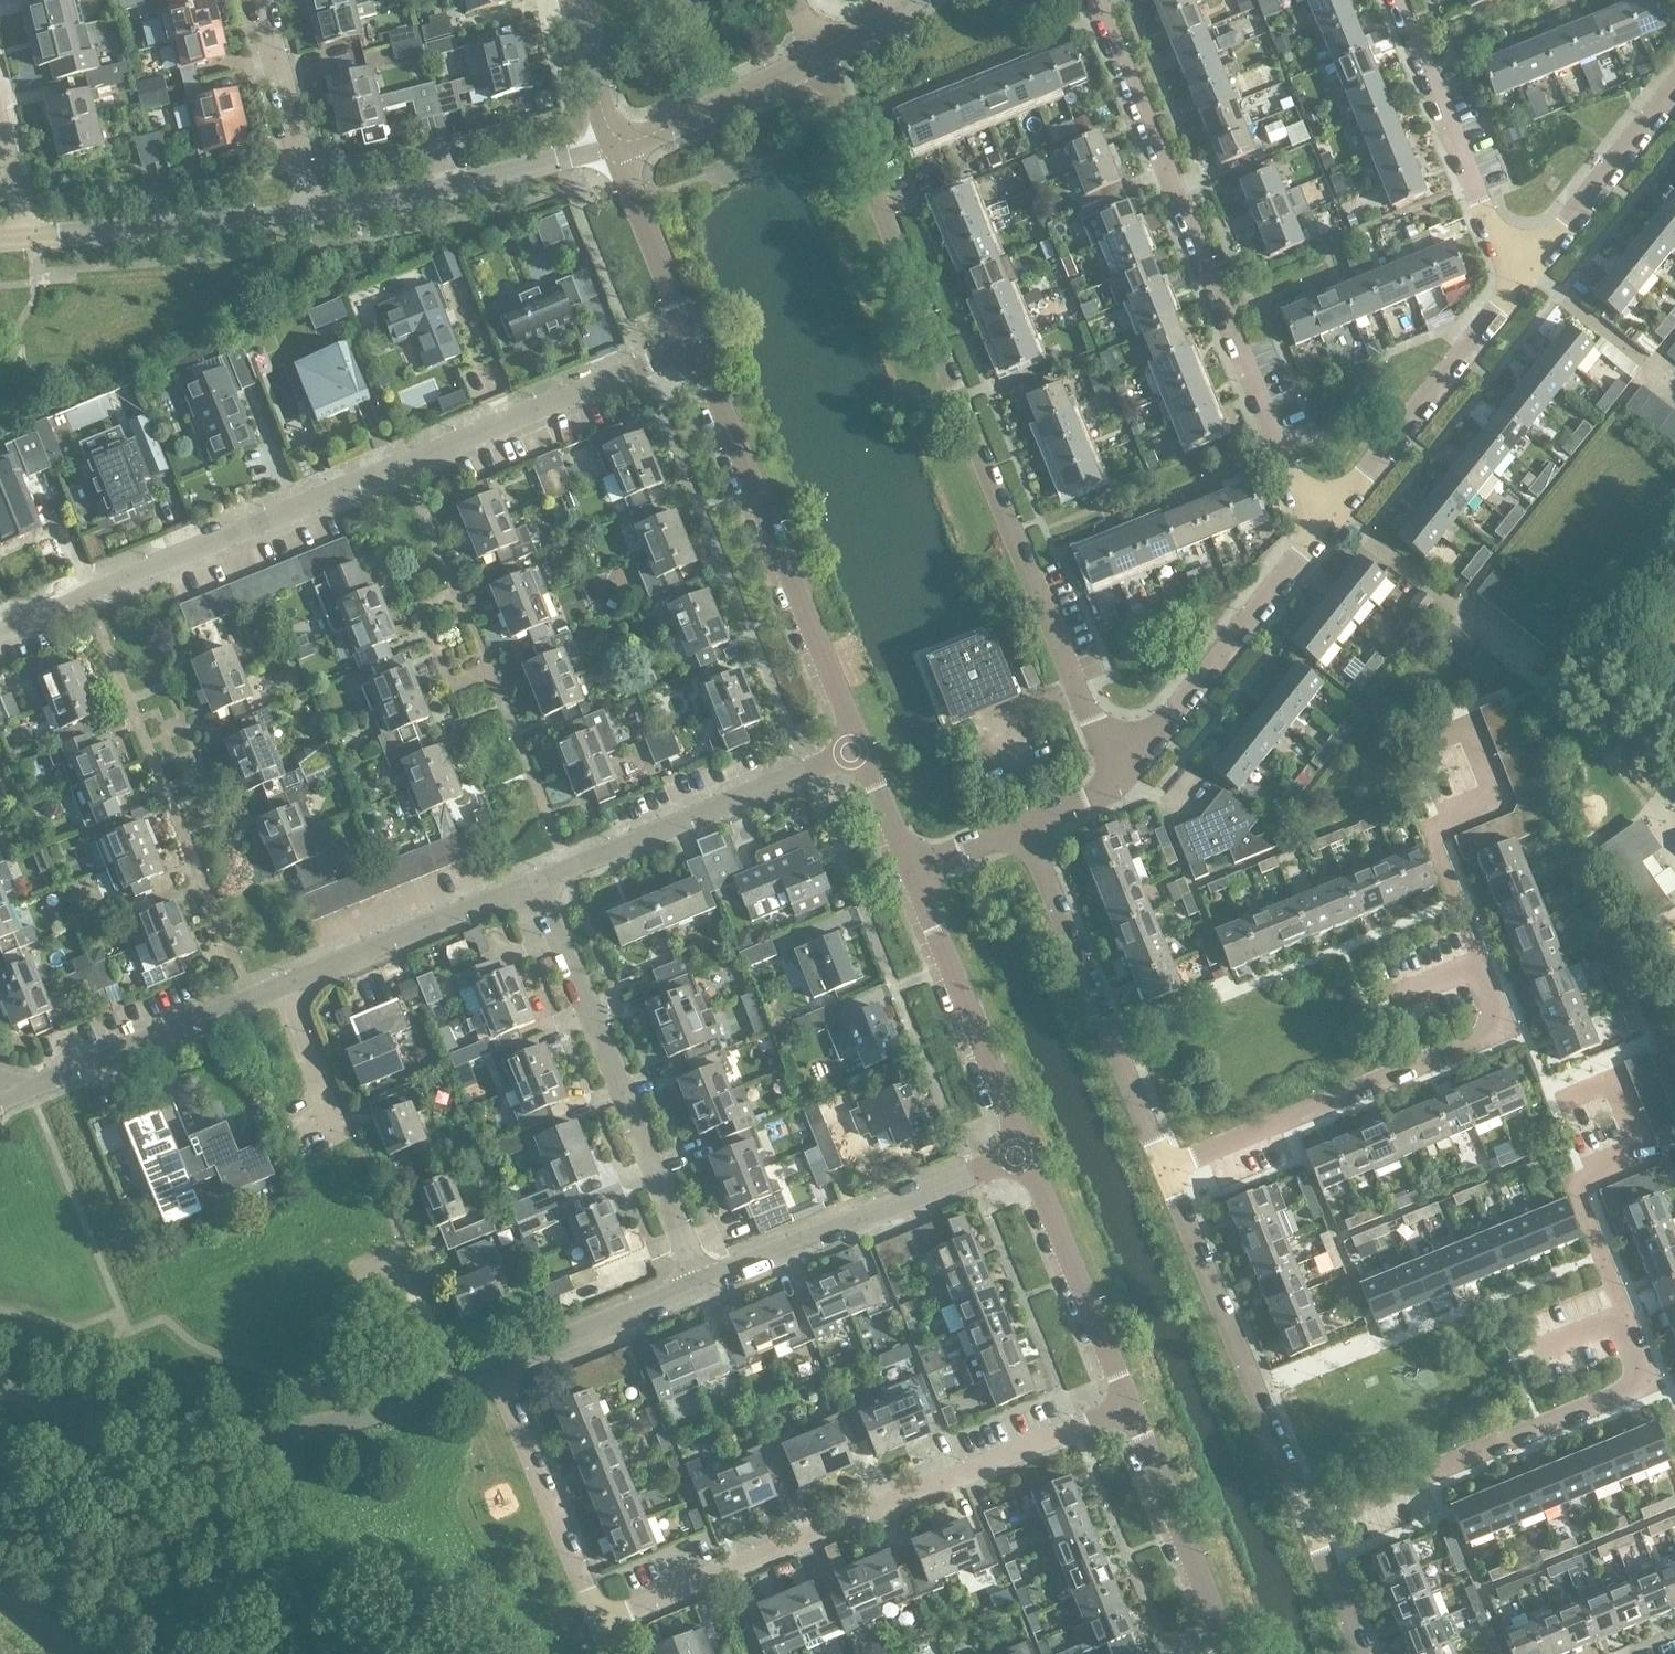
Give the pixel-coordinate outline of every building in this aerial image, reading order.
[(32,42),(72,31),(67,10),(77,7),(75,0),(64,0),(65,4),(25,14),(32,42)] [(146,6),(145,0),(113,0),(116,14),(146,6)] [(161,48),(172,45),(217,34),(220,33),(219,30),(225,28),(222,13),(216,14),(213,0),(195,5),(193,0),(172,0),(149,6),(161,48)] [(314,20),(374,5),(373,3),(355,8),(358,4),(357,0),(309,0),(314,20)] [(473,14),(513,4),(512,0),(469,0),(473,14)] [(1158,18),(1200,1),(1199,0),(1151,0),(1158,18)] [(1263,15),(1283,12),(1281,0),(1260,0),(1263,15)] [(1307,1),(1319,32),(1352,18),(1345,0),(1310,0),(1307,1)] [(1595,17),(1608,51),(1638,39),(1623,0),(1611,0),(1615,9),(1595,17)] [(1638,39),(1664,28),(1652,0),(1637,0),(1635,1),(1634,0),(1623,0),(1638,39)] [(1200,1),(1158,18),(1168,42),(1203,28),(1219,22),(1215,12),(1199,19),(1193,4),(1200,1)] [(374,5),(314,20),(322,48),(362,38),(361,35),(365,31),(362,21),(359,21),(377,16),(374,5)] [(1575,25),(1572,19),(1571,16),(1562,20),(1579,62),(1608,51),(1595,17),(1575,25)] [(1352,18),(1319,32),(1331,61),(1372,45),(1368,35),(1360,38),(1352,18)] [(424,41),(455,35),(450,20),(448,21),(421,28),(424,41)] [(1556,33),(1535,41),(1549,74),(1579,62),(1562,20),(1552,24),(1556,33)] [(392,48),(422,41),(418,26),(388,33),(392,48)] [(1203,28),(1168,42),(1179,67),(1220,50),(1220,51),(1242,41),(1239,35),(1217,43),(1216,41),(1209,43),(1203,28)] [(72,31),(32,42),(39,70),(79,59),(72,31)] [(217,34),(182,43),(172,45),(179,71),(224,60),(217,34)] [(429,59),(457,51),(454,37),(425,44),(429,59)] [(522,38),(489,46),(488,41),(464,47),(472,78),(529,64),(522,38)] [(1511,40),(1501,44),(1518,87),(1549,74),(1535,41),(1515,49),(1511,40)] [(395,60),(425,53),(422,41),(392,48),(395,60)] [(1058,52),(1055,44),(1044,49),(1047,57),(1060,90),(1085,79),(1072,46),(1058,52)] [(1492,97),(1518,87),(1501,44),(1491,48),(1495,57),(1479,63),(1492,97)] [(1372,45),(1331,61),(1344,91),(1377,78),(1369,58),(1376,55),(1372,45)] [(101,55),(106,70),(129,64),(125,49),(101,55)] [(1220,50),(1179,67),(1189,91),(1223,77),(1242,70),(1238,60),(1219,68),(1213,53),(1220,51),(1220,50)] [(1060,90),(1047,57),(1033,62),(1030,55),(1020,59),(1023,66),(1022,67),(1036,100),(1060,90)] [(48,105),(55,132),(95,122),(91,105),(101,102),(98,91),(111,88),(109,83),(133,77),(129,64),(106,70),(85,76),(90,94),(48,105)] [(529,64),(472,78),(436,88),(443,116),(463,111),(459,96),(490,88),(493,100),(535,89),(529,64)] [(1036,100),(1022,67),(1008,72),(1005,65),(995,69),(998,77),(1011,110),(1036,100)] [(330,82),(337,110),(378,99),(377,99),(377,98),(380,93),(378,83),(373,81),(371,71),(330,82)] [(1011,110),(998,77),(984,82),(981,75),(970,79),(987,120),(1011,110)] [(138,100),(168,92),(164,77),(135,85),(138,100)] [(1223,77),(1189,91),(1199,116),(1240,99),(1236,89),(1229,92),(1223,77)] [(1377,78),(1344,91),(1356,122),(1397,105),(1392,95),(1385,98),(1377,78)] [(987,120),(970,79),(973,87),(959,92),(956,85),(946,89),(963,130),(987,120)] [(1554,80),(1528,91),(1539,115),(1564,103),(1554,80)] [(378,99),(337,110),(344,138),(361,133),(365,148),(387,142),(384,128),(385,127),(381,112),(413,103),(424,144),(448,138),(443,116),(436,88),(435,83),(377,99),(378,99)] [(963,130),(946,89),(945,89),(948,97),(935,102),(931,95),(921,99),(924,107),(938,140),(963,130)] [(553,91),(535,90),(535,107),(553,107),(553,91)] [(142,113),(172,105),(168,92),(138,100),(142,113)] [(236,93),(198,103),(186,106),(193,131),(239,119),(242,119),(236,93)] [(1240,99),(1199,116),(1209,140),(1244,126),(1250,124),(1246,114),(1239,117),(1233,102),(1240,100),(1240,99)] [(938,140),(924,107),(910,113),(907,105),(896,109),(913,150),(938,140)] [(1397,105),(1356,122),(1368,152),(1402,138),(1393,118),(1401,115),(1397,105)] [(1065,137),(1099,125),(1094,112),(1060,124),(1065,137)] [(246,145),(239,119),(193,131),(200,157),(246,145)] [(95,122),(55,132),(62,160),(103,149),(95,122)] [(1270,125),(1272,139),(1289,135),(1286,122),(1270,125)] [(1291,126),(1294,142),(1308,138),(1304,123),(1291,126)] [(1244,126),(1209,140),(1219,166),(1260,149),(1256,139),(1250,141),(1244,126)] [(155,165),(169,162),(162,132),(148,136),(155,165)] [(1098,132),(1065,146),(1076,172),(1116,155),(1112,146),(1105,149),(1098,132)] [(155,165),(148,136),(134,140),(142,169),(155,165)] [(1402,138),(1368,152),(1380,181),(1421,165),(1417,155),(1410,158),(1402,138)] [(1040,155),(1025,158),(1032,184),(1047,181),(1040,155)] [(1116,155),(1076,172),(1086,197),(1078,200),(1082,211),(1095,206),(1103,202),(1099,192),(1119,183),(1113,168),(1120,165),(1116,155)] [(1421,165),(1380,181),(1391,206),(1424,193),(1418,178),(1425,175),(1421,165)] [(1238,182),(1248,207),(1290,190),(1286,180),(1279,183),(1272,168),(1238,182)] [(944,225),(978,212),(986,209),(981,198),(974,201),(968,186),(934,200),(944,225)] [(1290,190),(1248,207),(1258,231),(1300,214),(1296,204),(1289,207),(1283,193),(1290,190)] [(1674,191),(1658,211),(1674,225),(1674,191)] [(1304,201),(1296,204),(1300,214),(1300,215),(1308,212),(1304,201)] [(1127,203),(1098,215),(1095,206),(1082,211),(1086,221),(1094,218),(1104,242),(1145,225),(1141,215),(1133,218),(1127,203)] [(537,220),(547,247),(583,234),(574,207),(537,220)] [(1658,211),(1641,232),(1667,253),(1674,243),(1674,225),(1658,211)] [(978,212),(944,225),(954,250),(988,236),(1004,230),(1000,222),(992,225),(991,223),(984,226),(978,212)] [(1300,214),(1258,231),(1268,256),(1310,239),(1306,229),(1298,232),(1293,218),(1300,215),(1300,214)] [(1145,225),(1104,242),(1116,272),(1149,258),(1141,238),(1149,235),(1145,225)] [(1436,249),(1433,241),(1429,231),(1419,235),(1440,286),(1464,276),(1451,242),(1436,249)] [(1667,253),(1641,232),(1624,253),(1650,274),(1667,253)] [(1416,257),(1396,265),(1409,298),(1440,286),(1419,235),(1409,240),(1416,257)] [(988,236),(954,250),(964,274),(1005,257),(1002,249),(995,251),(988,236)] [(1375,273),(1372,265),(1365,247),(1355,251),(1362,269),(1379,310),(1409,298),(1396,265),(1375,273)] [(1650,274),(1624,253),(1607,274),(1633,295),(1650,274)] [(465,278),(455,254),(433,262),(443,287),(465,278)] [(1005,257),(964,274),(974,298),(1015,281),(1028,276),(1025,267),(1011,272),(1004,275),(998,261),(1004,258),(1005,262),(1015,259),(1013,255),(1005,257)] [(1149,258),(1116,272),(1128,302),(1169,285),(1165,275),(1157,279),(1149,258)] [(1355,281),(1335,289),(1349,323),(1379,310),(1362,269),(1352,273),(1355,281)] [(1633,295),(1607,274),(1590,296),(1616,317),(1633,295)] [(567,312),(582,306),(570,279),(556,285),(558,290),(503,313),(517,345),(572,323),(567,312)] [(1015,281),(974,298),(984,323),(1025,306),(1021,296),(1014,299),(1008,285),(1015,282),(1015,281)] [(1169,285),(1128,302),(1141,332),(1174,319),(1165,298),(1173,295),(1169,285)] [(404,300),(382,309),(385,317),(396,344),(414,337),(427,369),(459,356),(442,314),(448,311),(438,287),(404,300)] [(1312,290),(1302,294),(1319,335),(1349,323),(1335,289),(1315,297),(1312,290)] [(1292,346),(1319,335),(1302,294),(1292,298),(1295,305),(1279,312),(1292,346)] [(345,296),(310,310),(318,329),(353,314),(345,296)] [(1025,306),(984,323),(993,347),(1035,330),(1031,321),(1024,324),(1018,310),(1026,307),(1025,306)] [(1674,327),(1674,309),(1665,321),(1674,328),(1674,327)] [(1174,319),(1141,332),(1153,362),(1194,346),(1190,336),(1182,339),(1174,319)] [(1674,328),(1665,321),(1655,334),(1664,341),(1674,328)] [(1565,328),(1548,349),(1574,370),(1591,349),(1565,328)] [(1035,330),(993,347),(1004,372),(1045,355),(1041,346),(1034,349),(1028,334),(1035,331),(1035,330)] [(259,385),(244,349),(240,339),(215,349),(224,372),(185,388),(215,461),(254,445),(233,393),(241,390),(242,392),(259,385)] [(324,359),(297,370),(302,381),(301,382),(318,423),(349,410),(346,403),(354,400),(355,400),(368,395),(347,344),(330,351),(333,359),(329,361),(327,357),(324,358),(324,359)] [(1194,346),(1153,362),(1165,393),(1198,379),(1190,359),(1198,356),(1194,346)] [(1574,370),(1548,349),(1531,370),(1557,391),(1574,370)] [(1046,356),(1050,365),(1061,361),(1057,351),(1046,356)] [(1557,391),(1531,370),(1514,391),(1540,412),(1557,391)] [(1198,379),(1165,393),(1178,423),(1218,406),(1214,396),(1207,400),(1198,379)] [(1615,403),(1627,387),(1618,379),(1605,395),(1615,403)] [(1036,422),(1070,408),(1077,406),(1073,396),(1066,398),(1060,383),(1026,396),(1036,422)] [(1624,408),(1635,416),(1652,394),(1641,386),(1624,408)] [(1540,412),(1514,391),(1497,412),(1524,433),(1540,412)] [(1635,416),(1646,425),(1663,403),(1652,394),(1635,416)] [(1615,403),(1605,395),(1596,407),(1605,415),(1615,403)] [(1646,425),(1656,433),(1673,411),(1663,403),(1646,425)] [(1218,406),(1178,423),(1188,447),(1220,434),(1215,420),(1222,416),(1218,406)] [(1070,408),(1036,422),(1046,446),(1080,433),(1100,425),(1096,415),(1076,423),(1070,408)] [(1667,441),(1674,430),(1674,412),(1673,411),(1656,433),(1667,441)] [(1524,433),(1497,412),(1481,433),(1507,454),(1524,433)] [(88,464),(82,467),(86,479),(93,476),(95,482),(93,483),(98,496),(101,495),(103,501),(97,504),(102,516),(108,513),(110,519),(112,519),(115,525),(131,518),(128,512),(134,510),(136,516),(152,510),(150,503),(152,503),(150,499),(142,481),(141,477),(149,474),(151,478),(169,471),(147,416),(129,424),(134,437),(135,440),(127,443),(126,441),(109,448),(108,446),(102,448),(103,451),(85,458),(88,464)] [(46,420),(35,425),(38,433),(40,437),(51,432),(46,420)] [(1581,444),(1593,429),(1584,422),(1572,437),(1581,444)] [(622,426),(606,433),(588,440),(594,456),(607,450),(617,475),(655,460),(645,435),(628,442),(622,426)] [(1674,448),(1674,430),(1667,441),(1674,448)] [(54,471),(40,437),(38,433),(5,447),(11,459),(0,464),(0,543),(1,546),(42,530),(23,484),(54,471)] [(1080,433),(1046,446),(1056,471),(1097,455),(1093,444),(1086,447),(1080,433)] [(1507,454),(1481,433),(1464,454),(1490,475),(1507,454)] [(1581,444),(1572,437),(1562,449),(1571,457),(1581,444)] [(1490,475),(1464,454),(1447,475),(1473,496),(1490,475)] [(1097,455),(1056,471),(1066,496),(1107,480),(1102,469),(1096,472),(1090,458),(1097,456),(1097,455)] [(655,460),(617,475),(628,501),(633,498),(638,511),(632,513),(633,515),(654,506),(649,492),(665,486),(655,460)] [(1547,486),(1560,471),(1550,463),(1538,479),(1547,486)] [(563,467),(537,477),(547,502),(573,492),(563,467)] [(1473,496),(1447,475),(1430,495),(1457,516),(1473,496)] [(1547,486),(1538,479),(1528,492),(1537,499),(1547,486)] [(461,510),(471,535),(510,520),(500,495),(494,497),(488,482),(471,488),(477,504),(461,510)] [(1229,482),(1219,486),(1235,527),(1260,517),(1246,483),(1231,488),(1229,482)] [(1212,497),(1192,505),(1205,539),(1235,527),(1219,486),(1209,490),(1212,497)] [(1457,516),(1430,495),(1414,516),(1440,537),(1457,516)] [(1169,507),(1158,511),(1175,551),(1205,539),(1192,505),(1172,513),(1169,507)] [(1514,528),(1526,513),(1517,505),(1504,520),(1514,528)] [(660,521),(654,506),(633,515),(649,554),(686,539),(676,515),(660,521)] [(1151,522),(1131,530),(1144,563),(1175,551),(1158,511),(1148,515),(1151,522)] [(1440,537),(1414,516),(1396,538),(1423,559),(1440,537)] [(510,520),(471,535),(482,561),(498,554),(503,568),(520,561),(537,554),(526,527),(515,531),(510,520)] [(1514,528),(1504,520),(1494,533),(1504,541),(1514,528)] [(1108,531),(1098,536),(1114,576),(1144,563),(1131,530),(1111,538),(1108,531)] [(1088,586),(1114,576),(1098,536),(1087,540),(1090,547),(1075,553),(1088,586)] [(348,539),(335,544),(345,569),(351,566),(358,563),(348,539)] [(696,564),(686,539),(649,554),(654,568),(640,573),(650,600),(671,592),(686,585),(680,570),(696,564)] [(335,544),(322,549),(332,574),(345,569),(335,544)] [(1480,570),(1493,555),(1483,547),(1471,562),(1480,570)] [(322,549),(309,554),(319,579),(332,574),(322,549)] [(309,554),(296,560),(307,585),(319,579),(309,554)] [(1357,558),(1340,580),(1365,601),(1383,579),(1357,558)] [(296,560),(283,565),(294,590),(307,585),(296,560)] [(520,561),(503,568),(509,583),(493,590),(503,614),(542,599),(542,598),(549,595),(540,571),(526,576),(520,561)] [(1480,570),(1471,562),(1460,575),(1470,583),(1480,570)] [(283,565),(271,570),(281,595),(294,590),(283,565)] [(363,596),(351,566),(345,569),(332,574),(319,579),(323,587),(316,590),(335,638),(339,636),(390,615),(380,589),(363,596)] [(271,570),(259,575),(269,600),(275,598),(281,595),(271,570)] [(1496,573),(1479,595),(1489,603),(1506,581),(1496,573)] [(259,575),(246,580),(256,605),(269,600),(259,575)] [(246,580),(233,586),(243,611),(256,605),(246,580)] [(1365,601),(1340,580),(1323,601),(1348,622),(1365,601)] [(1506,581),(1489,603),(1499,611),(1516,589),(1506,581)] [(692,599),(686,585),(671,592),(676,605),(671,607),(681,633),(719,618),(708,592),(692,599)] [(233,586),(220,591),(230,616),(243,611),(233,586)] [(1516,589),(1499,611),(1509,619),(1526,597),(1516,589)] [(220,591),(208,596),(218,621),(230,616),(220,591)] [(1421,591),(1407,608),(1419,618),(1433,601),(1421,591)] [(208,596),(195,601),(205,626),(216,621),(218,621),(208,596)] [(1526,597),(1509,619),(1519,626),(1536,605),(1526,597)] [(542,599),(503,614),(513,639),(529,633),(535,647),(569,633),(569,632),(552,639),(547,626),(552,624),(542,599)] [(195,601),(182,606),(192,631),(199,628),(205,626),(195,601)] [(1348,622),(1323,601),(1306,622),(1331,643),(1348,622)] [(1536,605),(1519,626),(1529,634),(1546,613),(1536,605)] [(1406,634),(1419,618),(1410,610),(1397,626),(1406,634)] [(1546,613),(1529,634),(1539,642),(1556,620),(1546,613)] [(390,615),(339,636),(350,661),(366,654),(372,669),(390,661),(384,646),(400,640),(390,615)] [(719,618),(681,633),(692,659),(697,657),(703,671),(719,665),(713,651),(729,644),(719,618)] [(1556,620),(1539,642),(1549,650),(1566,629),(1556,620)] [(229,652),(216,621),(205,626),(199,628),(212,659),(195,666),(206,692),(244,676),(234,650),(229,652)] [(1331,643),(1306,622),(1288,643),(1314,664),(1331,643)] [(1623,622),(1618,628),(1624,633),(1629,627),(1623,622)] [(1451,624),(1434,646),(1444,654),(1462,633),(1451,624)] [(1406,634),(1397,626),(1387,638),(1397,646),(1406,634)] [(569,633),(535,647),(541,661),(525,667),(536,693),(575,677),(569,663),(580,659),(569,633)] [(1462,633),(1444,654),(1455,663),(1472,641),(1462,633)] [(931,662),(955,720),(1012,697),(988,639),(931,662)] [(1472,641),(1455,663),(1465,671),(1483,649),(1472,641)] [(1483,649),(1465,671),(1476,679),(1493,657),(1483,649)] [(1372,676),(1385,660),(1376,653),(1363,669),(1372,676)] [(58,657),(42,664),(25,671),(35,696),(46,691),(52,706),(91,690),(81,665),(64,672),(58,657)] [(1493,657),(1476,679),(1486,687),(1504,666),(1493,657)] [(396,676),(390,661),(372,669),(377,683),(362,689),(372,714),(422,694),(412,669),(396,676)] [(724,679),(719,665),(703,671),(709,685),(703,688),(713,713),(751,698),(741,673),(724,679)] [(1295,665),(1278,686),(1303,707),(1321,686),(1295,665)] [(1372,676),(1363,669),(1354,681),(1363,688),(1372,676)] [(244,676),(206,692),(215,716),(232,709),(238,724),(255,717),(249,703),(254,701),(244,676)] [(575,677),(536,693),(546,718),(562,712),(567,726),(585,719),(579,705),(585,702),(575,677)] [(1303,707),(1278,686),(1261,707),(1286,728),(1303,707)] [(91,690),(52,706),(62,731),(68,728),(74,743),(90,737),(84,722),(101,715),(91,690)] [(422,694),(372,714),(382,737),(377,738),(384,755),(422,740),(416,726),(432,719),(422,694)] [(10,722),(0,698),(0,726),(10,722)] [(751,698),(713,713),(723,738),(711,743),(717,758),(751,744),(745,730),(761,723),(751,698)] [(1504,701),(1479,711),(1483,722),(1508,712),(1504,701)] [(1286,728),(1261,707),(1244,728),(1270,749),(1286,728)] [(277,754),(266,729),(277,724),(271,711),(255,717),(238,724),(244,737),(227,744),(238,770),(277,754)] [(585,719),(567,726),(574,741),(558,748),(568,772),(607,756),(619,751),(602,712),(585,719)] [(1508,712),(1483,722),(1488,735),(1513,724),(1508,712)] [(1344,721),(1334,732),(1344,740),(1353,728),(1344,721)] [(1513,724),(1488,735),(1493,746),(1518,736),(1513,724)] [(1270,749),(1244,728),(1227,749),(1253,770),(1270,749)] [(658,765),(682,756),(672,730),(647,740),(658,765)] [(1334,732),(1318,753),(1327,761),(1344,740),(1334,732)] [(1518,736),(1493,746),(1498,758),(1523,748),(1518,736)] [(90,737),(74,743),(49,754),(55,767),(62,764),(73,790),(84,785),(123,769),(113,744),(96,751),(90,737)] [(428,754),(422,740),(384,755),(395,781),(409,775),(414,788),(407,791),(454,772),(444,748),(428,754)] [(1523,748),(1498,758),(1503,770),(1528,760),(1523,748)] [(1253,770),(1227,749),(1210,770),(1235,791),(1253,770)] [(1318,753),(1301,774),(1310,782),(1327,761),(1318,753)] [(277,754),(238,770),(248,795),(265,788),(271,802),(288,795),(282,781),(287,779),(277,754)] [(607,756),(568,772),(578,798),(594,792),(600,806),(617,799),(611,785),(617,782),(607,756)] [(1528,760),(1503,770),(1508,782),(1533,772),(1528,760)] [(123,769),(84,785),(94,810),(100,807),(106,823),(123,816),(117,801),(133,794),(123,769)] [(454,772),(407,791),(418,817),(431,812),(443,842),(456,836),(460,835),(448,805),(464,798),(454,772)] [(1533,772),(1508,782),(1512,793),(1537,783),(1533,772)] [(1301,774),(1284,795),(1294,803),(1310,782),(1301,774)] [(1537,783),(1512,793),(1517,806),(1542,795),(1537,783)] [(309,803),(303,789),(288,795),(271,802),(277,816),(260,823),(270,848),(316,829),(306,804),(309,803)] [(1257,821),(1221,792),(1200,820),(1174,830),(1194,881),(1209,875),(1203,862),(1230,852),(1235,864),(1279,847),(1275,836),(1274,835),(1273,832),(1255,838),(1248,833),(1257,821)] [(1294,803),(1284,795),(1274,808),(1283,816),(1294,803)] [(1542,795),(1517,806),(1513,814),(1523,839),(1546,829),(1555,826),(1542,795)] [(1375,817),(1379,827),(1398,819),(1394,809),(1375,817)] [(1513,814),(1501,819),(1511,844),(1514,842),(1523,839),(1513,814)] [(128,829),(123,816),(106,823),(112,836),(106,839),(116,863),(106,868),(106,869),(156,848),(145,823),(128,829)] [(1375,817),(1359,824),(1363,833),(1379,827),(1375,817)] [(1501,819),(1489,824),(1499,849),(1511,844),(1501,819)] [(1082,840),(1086,850),(1081,852),(1092,878),(1128,863),(1121,844),(1125,843),(1123,838),(1130,835),(1125,823),(1082,840)] [(1489,824),(1477,829),(1487,853),(1499,849),(1489,824)] [(1600,850),(1648,919),(1649,918),(1667,905),(1636,862),(1654,849),(1637,825),(1638,825),(1637,824),(1600,850)] [(1556,825),(1555,826),(1546,829),(1553,846),(1563,843),(1556,825)] [(1343,831),(1343,830),(1324,838),(1328,848),(1347,840),(1347,839),(1355,836),(1351,827),(1343,831)] [(1162,850),(1171,846),(1163,828),(1154,832),(1162,850)] [(339,884),(316,829),(270,848),(280,874),(298,866),(310,896),(314,894),(327,889),(339,884)] [(1477,829),(1466,833),(1476,858),(1477,857),(1487,853),(1477,829)] [(460,835),(456,836),(466,861),(479,856),(468,831),(460,835)] [(720,833),(696,843),(703,858),(726,848),(723,842),(720,833)] [(1466,833),(1455,838),(1465,863),(1476,858),(1466,833)] [(456,836),(443,842),(452,867),(466,861),(456,836)] [(1328,848),(1324,838),(1308,844),(1312,854),(1328,848)] [(703,858),(699,859),(712,892),(714,892),(718,901),(738,892),(744,907),(745,907),(752,922),(791,907),(795,917),(826,904),(823,894),(828,892),(817,865),(806,870),(799,853),(741,876),(727,841),(723,842),(726,848),(703,858)] [(1511,844),(1499,849),(1487,853),(1477,857),(1488,884),(1525,869),(1514,842),(1511,844)] [(1168,866),(1177,863),(1178,862),(1171,846),(1162,850),(1168,866)] [(156,848),(106,869),(116,893),(120,892),(125,903),(118,905),(120,909),(155,895),(149,881),(166,874),(156,848)] [(1419,850),(1393,861),(1408,897),(1434,886),(1419,850)] [(1273,858),(1277,868),(1296,861),(1292,851),(1273,858)] [(1273,858),(1257,865),(1262,875),(1277,868),(1273,858)] [(691,882),(649,900),(661,931),(704,913),(698,898),(712,892),(699,859),(698,860),(697,859),(684,864),(691,882)] [(1567,881),(1577,877),(1570,859),(1560,863),(1567,881)] [(1393,861),(1367,871),(1382,907),(1408,897),(1393,861)] [(378,868),(389,893),(401,888),(392,863),(378,868)] [(1128,863),(1092,878),(1102,903),(1139,888),(1128,863)] [(0,866),(0,912),(12,907),(6,893),(16,889),(6,864),(0,866)] [(378,868),(366,873),(376,898),(389,893),(378,868)] [(1525,869),(1488,884),(1498,909),(1535,894),(1525,869)] [(1367,871),(1342,881),(1357,918),(1382,907),(1367,871)] [(1222,879),(1227,889),(1246,881),(1241,872),(1222,879)] [(366,873),(353,878),(363,903),(376,898),(366,873)] [(1574,898),(1583,894),(1584,893),(1577,877),(1567,881),(1574,898)] [(353,878),(341,883),(350,908),(363,903),(353,878)] [(1183,900),(1191,897),(1184,879),(1175,882),(1183,900)] [(1206,886),(1207,886),(1210,896),(1227,889),(1222,879),(1206,886)] [(1342,881),(1317,892),(1332,928),(1357,918),(1342,881)] [(339,884),(327,889),(337,914),(350,908),(341,883),(339,884)] [(1139,888),(1102,903),(1112,929),(1149,914),(1139,888)] [(327,889),(314,894),(324,919),(337,914),(327,889)] [(1317,892),(1291,902),(1306,939),(1332,928),(1317,892)] [(312,924),(324,919),(314,894),(310,896),(302,899),(312,924)] [(1535,894),(1498,909),(1509,934),(1546,919),(1535,894)] [(161,909),(155,895),(120,909),(127,924),(129,923),(138,947),(135,948),(135,949),(188,927),(178,902),(161,909)] [(1189,917),(1198,913),(1191,897),(1183,900),(1189,917)] [(618,948),(661,931),(649,900),(606,917),(618,948)] [(1291,902),(1266,912),(1281,949),(1306,939),(1291,902)] [(0,912),(0,944),(5,956),(22,949),(38,942),(32,926),(21,931),(12,907),(0,912)] [(1588,931),(1598,927),(1590,909),(1581,913),(1588,931)] [(1266,912),(1240,923),(1255,959),(1281,949),(1266,912)] [(1149,914),(1112,929),(1122,954),(1159,939),(1149,914)] [(1546,919),(1509,934),(1519,960),(1556,945),(1546,919)] [(1240,923),(1214,934),(1229,970),(1255,959),(1240,923)] [(188,927),(135,949),(145,974),(141,975),(147,991),(188,974),(182,959),(198,952),(188,927)] [(1595,948),(1604,944),(1605,944),(1598,927),(1588,931),(1595,948)] [(478,940),(480,937),(479,933),(477,931),(473,930),(470,932),(468,935),(469,938),(471,941),(475,942),(478,940)] [(1203,950),(1212,947),(1205,930),(1196,933),(1203,950)] [(825,995),(856,983),(837,936),(794,953),(809,990),(821,985),(825,995)] [(1159,939),(1122,954),(1133,979),(1169,964),(1159,939)] [(745,970),(777,956),(771,941),(739,954),(745,970)] [(1556,945),(1519,960),(1529,985),(1566,970),(1556,945)] [(1210,967),(1219,964),(1212,947),(1203,950),(1210,967)] [(5,956),(10,969),(0,973),(0,991),(4,1002),(43,986),(33,960),(27,962),(22,949),(5,956)] [(96,964),(93,965),(89,955),(71,962),(75,973),(61,979),(65,991),(87,982),(92,995),(106,989),(96,964)] [(96,964),(106,989),(118,984),(108,959),(96,964)] [(705,1013),(698,997),(683,959),(650,973),(661,1000),(644,1007),(655,1033),(705,1013)] [(1609,982),(1618,978),(1611,960),(1601,964),(1609,982)] [(493,968),(489,966),(488,964),(452,979),(458,992),(470,987),(480,1012),(521,995),(523,994),(517,979),(514,980),(510,968),(498,973),(496,967),(493,968)] [(1169,964),(1133,979),(1143,1005),(1180,990),(1169,964)] [(1566,970),(1529,985),(1539,1010),(1577,995),(1566,970)] [(425,1006),(440,1000),(429,974),(415,980),(425,1006)] [(1616,999),(1625,995),(1618,978),(1609,982),(1616,999)] [(43,986),(4,1002),(15,1027),(31,1020),(37,1035),(55,1028),(49,1013),(54,1011),(43,986)] [(521,995),(480,1012),(491,1039),(532,1022),(521,995)] [(1577,995),(1539,1010),(1550,1036),(1587,1021),(1577,995)] [(781,998),(765,1003),(772,1025),(788,1020),(781,998)] [(389,1039),(410,1030),(399,1003),(354,1021),(365,1046),(348,1053),(362,1088),(403,1072),(389,1039)] [(865,1068),(896,1056),(877,1009),(828,1029),(840,1059),(858,1052),(865,1068)] [(708,1012),(705,1013),(655,1033),(666,1059),(683,1052),(688,1065),(721,1051),(716,1040),(720,1039),(708,1012)] [(1630,1034),(1640,1030),(1632,1012),(1623,1016),(1630,1034)] [(775,1045),(818,1028),(812,1013),(769,1031),(775,1045)] [(1587,1021),(1550,1036),(1560,1062),(1597,1047),(1587,1021)] [(513,1044),(491,1053),(486,1041),(449,1056),(455,1070),(489,1056),(497,1077),(505,1073),(512,1090),(553,1073),(542,1046),(519,1056),(513,1044)] [(721,1051),(688,1065),(693,1076),(676,1083),(687,1110),(727,1093),(721,1078),(730,1074),(721,1051)] [(1648,1055),(1623,1066),(1628,1077),(1653,1067),(1648,1055)] [(1653,1067),(1628,1077),(1633,1089),(1658,1079),(1653,1067)] [(1509,1071),(1483,1081),(1499,1119),(1525,1108),(1509,1071)] [(553,1073),(512,1090),(518,1106),(510,1109),(520,1131),(545,1121),(541,1109),(564,1100),(553,1073)] [(1658,1079),(1633,1089),(1638,1101),(1663,1091),(1658,1079)] [(1499,1119),(1483,1081),(1458,1092),(1473,1129),(1499,1119)] [(859,1105),(860,1109),(849,1113),(860,1139),(871,1134),(871,1136),(889,1128),(890,1132),(887,1133),(892,1146),(910,1139),(915,1153),(932,1146),(926,1132),(927,1132),(908,1085),(859,1105)] [(414,1115),(424,1111),(414,1087),(386,1099),(391,1112),(375,1119),(389,1155),(424,1141),(414,1115)] [(727,1093),(687,1110),(698,1136),(714,1130),(719,1141),(759,1125),(756,1118),(749,1120),(743,1105),(749,1103),(743,1087),(727,1093)] [(1663,1091),(1638,1101),(1642,1112),(1668,1102),(1663,1091)] [(1473,1129),(1458,1092),(1433,1102),(1448,1140),(1473,1129)] [(1448,1140),(1433,1102),(1408,1113),(1423,1150),(1448,1140)] [(1668,1102),(1642,1112),(1647,1124),(1672,1114),(1668,1102)] [(829,1174),(843,1168),(817,1104),(803,1109),(829,1174)] [(175,1134),(185,1131),(176,1105),(165,1109),(175,1134)] [(204,1213),(194,1188),(181,1154),(164,1113),(128,1127),(169,1228),(204,1213)] [(1423,1150),(1408,1113),(1382,1123),(1398,1160),(1423,1150)] [(1647,1124),(1652,1135),(1674,1126),(1674,1120),(1672,1114),(1647,1124)] [(534,1140),(545,1166),(585,1149),(574,1123),(534,1140)] [(1398,1160),(1382,1123),(1357,1134),(1372,1171),(1398,1160)] [(759,1125),(719,1141),(724,1153),(708,1160),(719,1186),(759,1170),(753,1154),(762,1151),(755,1135),(764,1131),(761,1124),(759,1125)] [(1652,1135),(1656,1147),(1674,1139),(1674,1126),(1652,1135)] [(194,1149),(181,1154),(194,1188),(220,1178),(227,1195),(274,1176),(263,1150),(241,1158),(229,1128),(204,1138),(212,1156),(199,1161),(194,1149)] [(493,1164),(526,1150),(519,1133),(486,1147),(493,1164)] [(1372,1171),(1357,1134),(1332,1144),(1347,1181),(1372,1171)] [(1656,1147),(1661,1159),(1674,1153),(1674,1139),(1656,1147)] [(1347,1181),(1332,1144),(1306,1155),(1321,1192),(1347,1181)] [(1535,1154),(1534,1154),(1531,1145),(1513,1152),(1517,1162),(1535,1154)] [(585,1149),(545,1166),(556,1192),(596,1176),(585,1149)] [(1517,1162),(1513,1152),(1496,1159),(1500,1168),(1517,1162)] [(1661,1159),(1656,1168),(1666,1193),(1674,1189),(1674,1153),(1661,1159)] [(1541,1171),(1538,1162),(1520,1169),(1524,1179),(1541,1171)] [(1466,1182),(1484,1175),(1480,1166),(1462,1173),(1466,1182)] [(1656,1168),(1644,1173),(1654,1198),(1659,1196),(1666,1193),(1656,1168)] [(1524,1179),(1520,1169),(1503,1176),(1507,1186),(1524,1179)] [(759,1170),(719,1186),(730,1213),(747,1206),(758,1233),(791,1220),(775,1182),(766,1186),(759,1170)] [(1306,1204),(1316,1200),(1305,1173),(1295,1177),(1306,1204)] [(1466,1182),(1462,1173),(1446,1179),(1450,1189),(1466,1182)] [(1654,1198),(1644,1173),(1632,1178),(1642,1203),(1654,1198)] [(436,1230),(466,1217),(449,1176),(419,1189),(436,1230)] [(1632,1178),(1621,1183),(1631,1207),(1642,1203),(1632,1178)] [(1491,1192),(1487,1183),(1469,1190),(1473,1199),(1491,1192)] [(1621,1183),(1610,1187),(1620,1212),(1622,1211),(1631,1207),(1621,1183)] [(1276,1185),(1226,1206),(1237,1232),(1273,1217),(1273,1216),(1287,1210),(1276,1185)] [(1610,1187),(1598,1192),(1608,1217),(1620,1212),(1610,1187)] [(1432,1196),(1429,1188),(1412,1195),(1416,1204),(1432,1196)] [(1473,1199),(1469,1190),(1453,1197),(1456,1206),(1473,1199)] [(517,1224),(550,1210),(544,1194),(511,1207),(517,1224)] [(1416,1204),(1412,1195),(1386,1206),(1389,1215),(1416,1204)] [(1622,1211),(1633,1237),(1669,1222),(1659,1196),(1654,1198),(1642,1203),(1631,1207),(1622,1211)] [(1313,1220),(1323,1216),(1316,1200),(1306,1204),(1313,1220)] [(570,1217),(580,1243),(617,1228),(607,1202),(570,1217)] [(1564,1203),(1538,1213),(1553,1251),(1579,1240),(1564,1203)] [(1419,1211),(1423,1221),(1441,1213),(1437,1204),(1419,1211)] [(1383,1217),(1382,1216),(1379,1207),(1361,1215),(1365,1224),(1383,1217)] [(523,1239),(556,1225),(550,1210),(517,1224),(523,1239)] [(1393,1222),(1397,1231),(1423,1221),(1419,1211),(1393,1222)] [(1294,1238),(1283,1213),(1273,1217),(1237,1232),(1247,1257),(1283,1242),(1294,1238)] [(1538,1213),(1512,1224),(1528,1261),(1553,1251),(1538,1213)] [(1365,1224),(1361,1215),(1344,1221),(1349,1231),(1365,1224)] [(491,1218),(456,1233),(461,1246),(496,1232),(491,1218)] [(963,1218),(947,1224),(955,1244),(943,1249),(931,1254),(944,1280),(982,1264),(963,1218)] [(947,1224),(945,1219),(933,1224),(943,1249),(955,1244),(947,1224)] [(1368,1232),(1372,1241),(1397,1231),(1393,1222),(1368,1232)] [(1633,1237),(1643,1262),(1674,1249),(1674,1236),(1669,1222),(1633,1237)] [(933,1224),(921,1229),(931,1254),(943,1249),(933,1224)] [(1512,1224),(1487,1234),(1502,1271),(1528,1261),(1512,1224)] [(617,1228),(580,1243),(591,1269),(628,1254),(617,1228)] [(931,1254),(921,1229),(910,1233),(920,1259),(931,1254)] [(1368,1232),(1351,1239),(1355,1248),(1372,1241),(1368,1232)] [(920,1259),(910,1233),(899,1238),(909,1263),(920,1259)] [(1327,1254),(1336,1250),(1329,1233),(1320,1237),(1327,1254)] [(1487,1234),(1462,1244),(1477,1282),(1502,1271),(1487,1234)] [(456,1298),(455,1298),(453,1299),(460,1315),(472,1310),(471,1307),(499,1296),(488,1270),(502,1265),(492,1238),(456,1253),(462,1267),(473,1263),(478,1274),(451,1285),(456,1298)] [(909,1263),(899,1238),(886,1243),(897,1268),(909,1263)] [(1283,1242),(1247,1257),(1257,1282),(1294,1267),(1283,1242)] [(897,1268),(886,1243),(874,1248),(885,1273),(897,1268)] [(1462,1244),(1436,1255),(1452,1292),(1477,1282),(1462,1244)] [(1643,1262),(1654,1287),(1674,1279),(1674,1249),(1643,1262)] [(1334,1271),(1343,1267),(1336,1250),(1327,1254),(1334,1271)] [(1436,1255),(1411,1265),(1426,1302),(1452,1292),(1436,1255)] [(982,1264),(944,1280),(943,1280),(954,1306),(972,1298),(992,1290),(982,1264)] [(860,1265),(833,1276),(849,1317),(866,1310),(869,1318),(892,1309),(881,1284),(870,1288),(860,1265)] [(1411,1265),(1386,1275),(1401,1313),(1426,1302),(1411,1265)] [(1294,1267),(1257,1282),(1268,1307),(1290,1298),(1304,1293),(1294,1267)] [(1386,1275),(1360,1286),(1375,1323),(1401,1313),(1386,1275)] [(807,1286),(812,1298),(817,1310),(804,1315),(814,1341),(839,1331),(835,1322),(849,1317),(833,1276),(807,1286)] [(549,1302),(557,1298),(575,1291),(569,1277),(543,1288),(549,1302)] [(888,1281),(895,1298),(896,1299),(896,1298),(905,1295),(898,1277),(888,1281)] [(1654,1287),(1664,1313),(1674,1308),(1674,1279),(1654,1287)] [(1357,1300),(1350,1283),(1340,1287),(1347,1304),(1357,1300)] [(992,1290),(972,1298),(954,1306),(965,1331),(1003,1316),(992,1290)] [(1304,1293),(1290,1298),(1268,1307),(1278,1333),(1314,1318),(1304,1293)] [(793,1320),(784,1298),(783,1296),(756,1307),(772,1348),(788,1341),(792,1350),(814,1341),(804,1315),(793,1320)] [(1357,1300),(1347,1304),(1354,1321),(1364,1317),(1357,1300)] [(907,1325),(916,1321),(908,1302),(899,1306),(907,1325)] [(739,1341),(727,1347),(737,1372),(762,1362),(758,1354),(772,1348),(756,1307),(730,1317),(739,1341)] [(1664,1313),(1674,1338),(1674,1308),(1664,1313)] [(1003,1316),(965,1331),(975,1357),(1013,1341),(1003,1316)] [(1314,1318),(1278,1333),(1289,1359),(1325,1344),(1314,1318)] [(917,1350),(926,1347),(916,1321),(907,1325),(917,1350)] [(706,1327),(679,1338),(695,1379),(711,1373),(714,1381),(737,1372),(727,1347),(716,1351),(706,1327)] [(646,1370),(659,1404),(699,1388),(695,1379),(679,1338),(652,1349),(658,1365),(646,1370)] [(1013,1341),(975,1357),(985,1383),(1024,1367),(1013,1341)] [(886,1367),(914,1353),(910,1346),(883,1359),(886,1367)] [(630,1347),(617,1352),(628,1377),(640,1372),(630,1347)] [(917,1350),(927,1376),(937,1372),(926,1347),(917,1350)] [(617,1352),(606,1357),(616,1382),(628,1377),(617,1352)] [(616,1382),(606,1357),(594,1361),(604,1387),(616,1382)] [(604,1387),(594,1361),(582,1366),(592,1392),(604,1387)] [(592,1392),(582,1366),(570,1371),(580,1396),(591,1392),(592,1392)] [(1024,1367),(985,1383),(996,1409),(1035,1393),(1024,1367)] [(877,1385),(886,1405),(902,1446),(930,1435),(920,1411),(932,1407),(921,1381),(917,1369),(877,1385)] [(570,1371),(559,1376),(558,1376),(568,1401),(580,1396),(570,1371)] [(645,1380),(644,1381),(635,1384),(642,1402),(652,1398),(645,1380)] [(940,1380),(931,1384),(938,1401),(947,1397),(940,1380)] [(591,1392),(580,1396),(568,1401),(554,1406),(565,1433),(602,1418),(591,1392)] [(868,1402),(844,1412),(854,1438),(867,1433),(876,1457),(902,1446),(886,1405),(871,1411),(868,1402)] [(655,1406),(654,1407),(646,1410),(653,1427),(662,1423),(655,1406)] [(941,1410),(948,1428),(958,1424),(951,1406),(941,1410)] [(824,1430),(808,1436),(825,1478),(853,1467),(844,1443),(854,1438),(844,1412),(821,1421),(824,1430)] [(602,1418),(565,1433),(575,1459),(612,1443),(602,1418)] [(1655,1425),(1629,1436),(1644,1473),(1670,1462),(1655,1425)] [(666,1432),(665,1432),(656,1436),(663,1453),(673,1449),(666,1432)] [(790,1434),(767,1443),(777,1470),(790,1465),(799,1488),(825,1478),(808,1436),(793,1442),(790,1434)] [(1644,1473),(1629,1436),(1603,1446),(1619,1483),(1644,1473)] [(612,1443),(575,1459),(586,1484),(623,1469),(612,1443)] [(747,1462),(732,1468),(748,1509),(775,1498),(766,1474),(777,1470),(767,1443),(743,1453),(747,1462)] [(1619,1483),(1603,1446),(1578,1456),(1593,1494),(1619,1483)] [(1593,1494),(1578,1456),(1553,1467),(1568,1504),(1593,1494)] [(676,1457),(676,1458),(667,1461),(674,1480),(684,1475),(676,1457)] [(712,1465),(689,1475),(699,1501),(712,1496),(721,1520),(748,1509),(732,1468),(716,1474),(712,1465)] [(1568,1504),(1553,1467),(1528,1477),(1543,1515),(1568,1504)] [(623,1469),(586,1484),(596,1510),(634,1495),(623,1469)] [(1543,1515),(1528,1477),(1502,1488),(1518,1525),(1543,1515)] [(1070,1479),(1032,1495),(1043,1521),(1081,1506),(1070,1479)] [(694,1501),(687,1483),(677,1487),(684,1505),(694,1501)] [(1518,1525),(1502,1488),(1477,1498),(1492,1535),(1518,1525)] [(634,1495),(596,1510),(607,1536),(644,1521),(634,1495)] [(1674,1508),(1674,1499),(1674,1497),(1657,1504),(1661,1513),(1674,1508)] [(1492,1535),(1477,1498),(1451,1509),(1466,1546),(1492,1535)] [(1661,1513),(1657,1504),(1640,1511),(1644,1520),(1661,1513)] [(1081,1506),(1043,1521),(1054,1547),(1091,1531),(1081,1506)] [(1006,1530),(997,1509),(997,1508),(983,1513),(993,1536),(1006,1530)] [(704,1527),(697,1509),(688,1513),(695,1531),(704,1527)] [(1664,1521),(1668,1531),(1674,1528),(1674,1517),(1664,1521)] [(1610,1534),(1627,1527),(1624,1518),(1606,1525),(1610,1534)] [(644,1521),(607,1536),(618,1562),(655,1547),(644,1521)] [(1668,1531),(1664,1521),(1647,1528),(1651,1538),(1668,1531)] [(965,1522),(938,1533),(955,1574),(971,1568),(974,1576),(998,1566),(987,1541),(975,1546),(965,1522)] [(1610,1534),(1606,1525),(1590,1532),(1593,1541),(1610,1534)] [(1091,1531),(1054,1547),(1064,1572),(1102,1557),(1091,1531)] [(921,1568),(910,1573),(923,1605),(924,1605),(921,1598),(944,1588),(941,1580),(955,1574),(938,1533),(911,1544),(921,1568)] [(1451,1557),(1461,1553),(1453,1535),(1444,1539),(1451,1557)] [(1635,1544),(1631,1535),(1614,1542),(1617,1551),(1635,1544)] [(1004,1536),(995,1539),(1002,1557),(1011,1553),(1004,1536)] [(1559,1555),(1577,1547),(1574,1538),(1556,1546),(1559,1555)] [(1617,1551),(1614,1542),(1597,1549),(1600,1558),(1617,1551)] [(1371,1559),(1382,1586),(1418,1571),(1408,1544),(1371,1559)] [(1559,1555),(1556,1546),(1539,1552),(1543,1561),(1559,1555)] [(1458,1574),(1467,1569),(1461,1553),(1451,1557),(1458,1574)] [(888,1554),(862,1564),(879,1606),(894,1599),(897,1607),(914,1601),(917,1608),(923,1605),(910,1573),(897,1578),(888,1554)] [(1584,1565),(1580,1556),(1563,1563),(1567,1572),(1584,1565)] [(1102,1557),(1064,1572),(1075,1598),(1112,1583),(1102,1557)] [(1509,1575),(1526,1568),(1523,1559),(1505,1566),(1509,1575)] [(1016,1592),(1025,1588),(1014,1561),(1005,1565),(1016,1592)] [(1567,1572),(1563,1563),(1546,1570),(1550,1579),(1567,1572)] [(879,1606),(862,1564),(834,1575),(844,1600),(833,1604),(844,1630),(844,1632),(883,1616),(879,1606)] [(1509,1575),(1505,1566),(1488,1573),(1492,1582),(1509,1575)] [(1656,1574),(1671,1611),(1674,1609),(1674,1567),(1656,1574)] [(1418,1571),(1382,1586),(1392,1611),(1429,1596),(1418,1571)] [(1656,1574),(1631,1585),(1646,1621),(1671,1611),(1656,1574)] [(1534,1586),(1530,1576),(1512,1584),(1516,1593),(1534,1586)] [(1112,1583),(1075,1598),(1085,1624),(1123,1608),(1112,1583)] [(1516,1593),(1512,1584),(1495,1590),(1499,1600),(1516,1593)] [(844,1630),(833,1604),(820,1609),(811,1585),(785,1595),(802,1637),(805,1645),(844,1630)] [(1631,1585),(1605,1595),(1620,1631),(1646,1621),(1631,1585)] [(1472,1608),(1481,1604),(1474,1586),(1464,1589),(1472,1608)] [(1016,1592),(1023,1609),(1032,1605),(1025,1588),(1016,1592)] [(756,1636),(763,1653),(783,1653),(789,1652),(785,1644),(802,1637),(785,1595),(757,1607),(766,1631),(756,1636)] [(1605,1595),(1580,1605),(1595,1642),(1620,1631),(1605,1595)] [(1429,1596),(1392,1611),(1403,1637),(1439,1622),(1429,1596)] [(1478,1624),(1488,1620),(1481,1604),(1472,1608),(1478,1624)] [(1580,1605),(1555,1615),(1569,1652),(1595,1642),(1580,1605)] [(1123,1608),(1085,1624),(1095,1649),(1106,1646),(1109,1653),(1141,1653),(1123,1608)] [(1035,1613),(1026,1617),(1033,1635),(1043,1631),(1035,1613)] [(1529,1626),(1541,1653),(1564,1653),(1569,1652),(1555,1615),(1529,1626)] [(1403,1637),(1410,1653),(1432,1653),(1450,1647),(1439,1622),(1403,1637)] [(1516,1631),(1503,1636),(1510,1653),(1541,1653),(1529,1626),(1516,1631)] [(655,1653),(698,1653),(690,1634),(653,1649),(655,1653)] [(1494,1636),(1485,1640),(1491,1653),(1501,1653),(1494,1636)] [(1036,1643),(1041,1653),(1052,1653),(1046,1639),(1036,1643)] [(742,1644),(746,1653),(757,1653),(751,1640),(742,1644)] [(1028,1641),(1004,1651),(1005,1653),(1034,1653),(1028,1641)]
